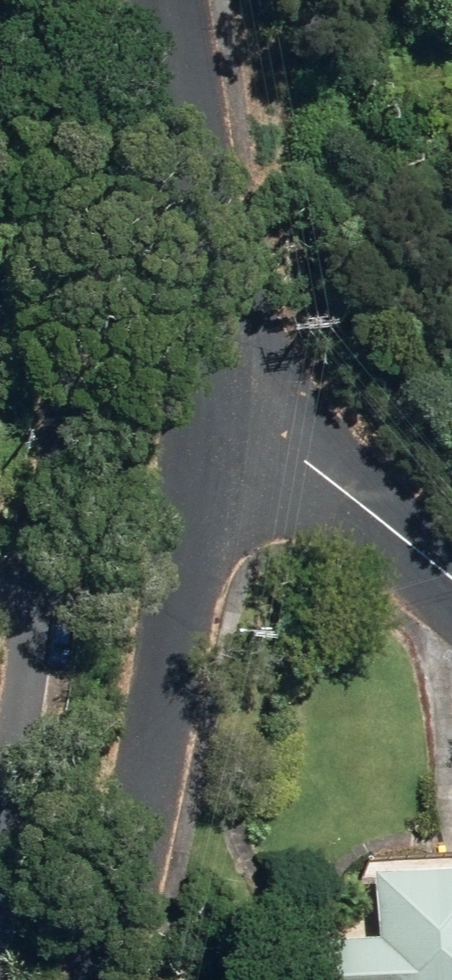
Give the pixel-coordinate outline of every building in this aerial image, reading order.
[(384,849),(390,922),(327,926),(331,979),(451,979),(451,843),(384,849)]
